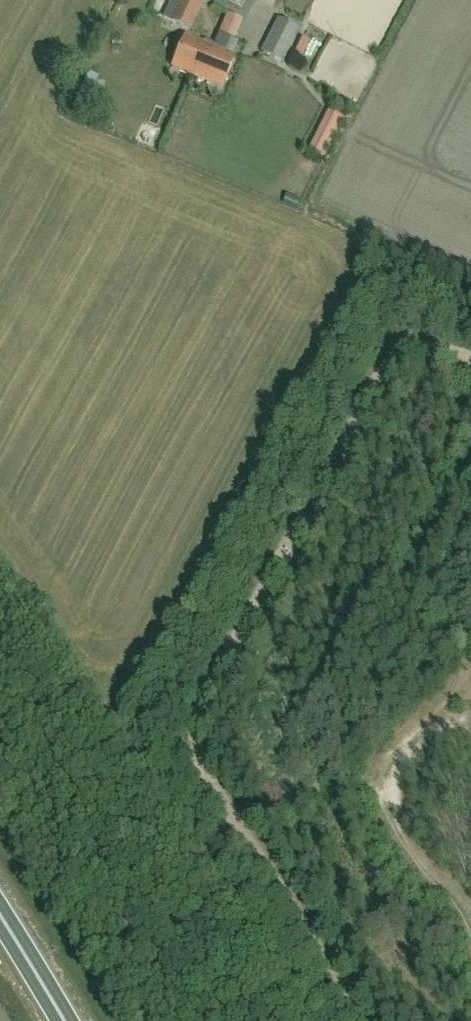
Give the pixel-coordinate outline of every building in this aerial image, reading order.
[(170,0),(158,0),(154,8),(165,13),(170,0)] [(204,2),(201,0),(181,0),(171,21),(190,31),(204,2)] [(231,38),(239,19),(227,14),(218,33),(231,38)] [(282,62),(298,30),(279,20),(262,52),(282,62)] [(205,63),(211,48),(184,37),(171,68),(191,77),(197,60),(205,63)] [(320,54),(325,41),(313,37),(308,50),(320,54)] [(234,58),(211,48),(205,63),(197,60),(191,77),(221,89),(234,58)] [(328,112),(309,150),(325,158),(344,119),(328,112)]
